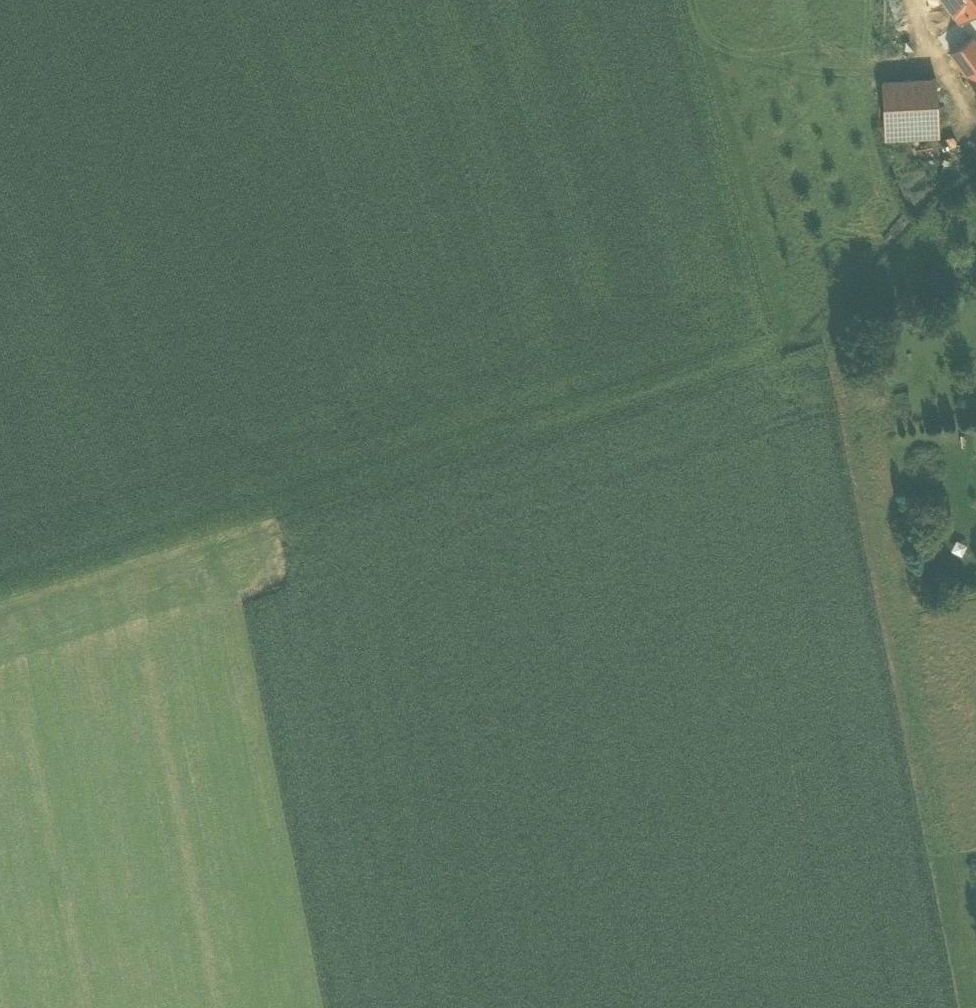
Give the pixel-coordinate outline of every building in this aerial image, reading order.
[(975,10),(975,0),(942,0),(957,23),(975,10)] [(958,64),(975,51),(975,50),(967,37),(949,50),(958,64)] [(958,64),(966,75),(975,68),(975,51),(958,64)] [(966,75),(975,89),(975,68),(966,75)] [(884,129),(938,126),(936,80),(882,83),(884,129)] [(938,126),(884,129),(885,142),(939,139),(938,126)]
